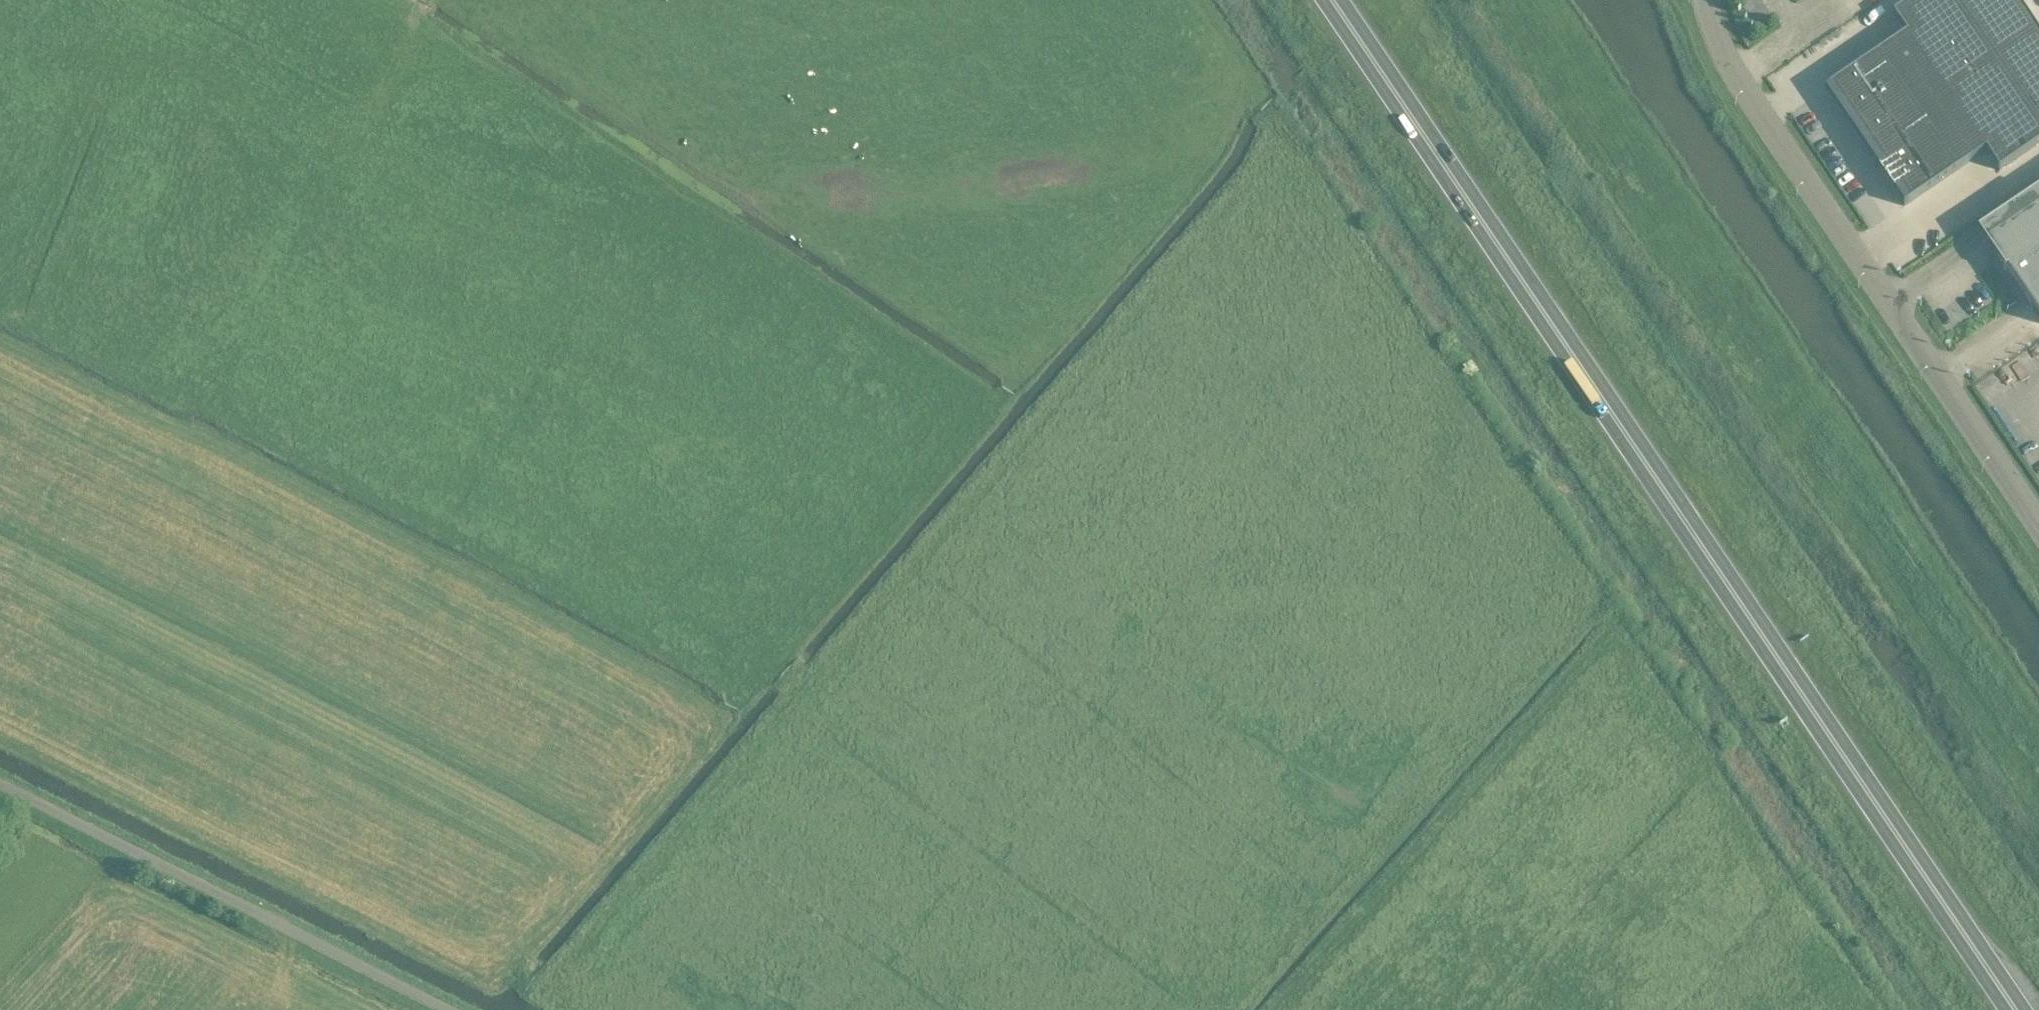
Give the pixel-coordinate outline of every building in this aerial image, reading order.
[(1828,86),(1872,151),(1907,203),(1985,149),(1999,169),(2038,142),(2038,32),(2017,0),(1912,0),(1893,13),(1906,33),(1828,86)] [(1987,240),(2038,317),(2038,205),(1987,240)]
